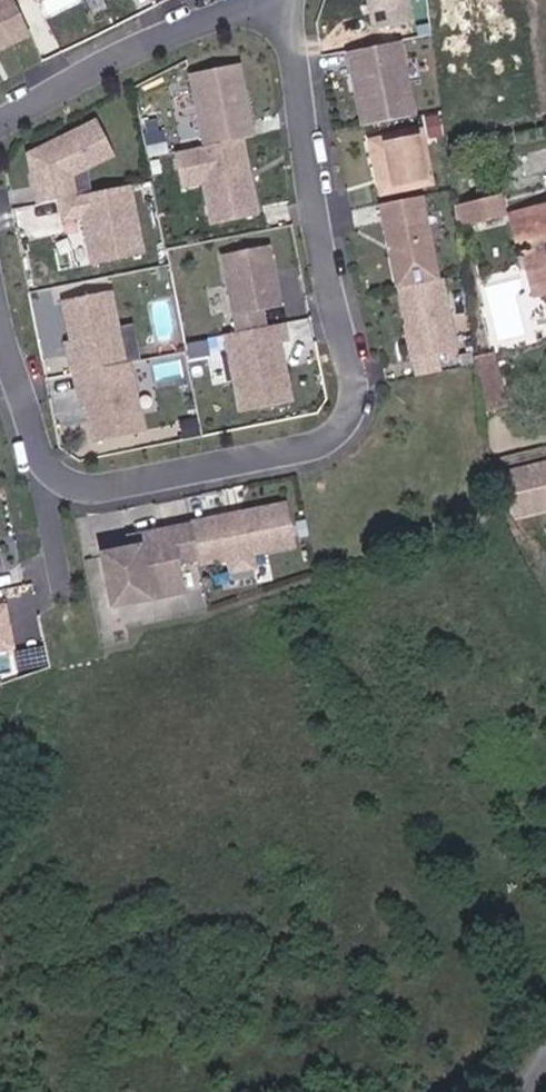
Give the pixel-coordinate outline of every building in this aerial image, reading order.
[(20,37),(2,0),(0,0),(0,46),(20,37)] [(372,31),(409,24),(404,0),(365,0),(372,31)] [(395,45),(344,54),(357,127),(408,118),(395,45)] [(242,62),(190,73),(205,147),(246,140),(257,138),(242,62)] [(21,157),(30,205),(65,198),(61,177),(102,157),(86,125),(21,157)] [(423,129),(365,139),(376,199),(434,188),(423,129)] [(205,147),(176,153),(183,190),(204,185),(212,224),(261,215),(246,140),(205,147)] [(120,188),(50,202),(55,223),(73,219),(83,266),(134,255),(120,188)] [(501,193),(455,202),(459,224),(505,215),(501,193)] [(416,200),(373,207),(388,291),(431,283),(416,200)] [(510,218),(517,239),(532,236),(536,250),(518,254),(528,293),(545,288),(545,208),(510,218)] [(213,259),(228,333),(257,327),(254,313),(273,309),(260,249),(213,259)] [(98,282),(53,290),(66,357),(60,358),(63,376),(114,366),(98,282)] [(432,284),(393,291),(404,359),(444,352),(432,284)] [(274,325),(217,337),(232,414),(283,404),(271,345),(278,343),(274,325)] [(494,403),(483,358),(470,361),(475,379),(468,380),(471,409),(494,403)] [(121,366),(64,377),(67,395),(72,394),(86,461),(137,451),(121,366)] [(499,472),(510,521),(545,513),(545,461),(499,472)] [(275,510),(180,529),(188,567),(282,548),(275,510)] [(146,547),(91,557),(101,610),(174,596),(169,566),(186,563),(180,529),(144,536),(146,547)]
